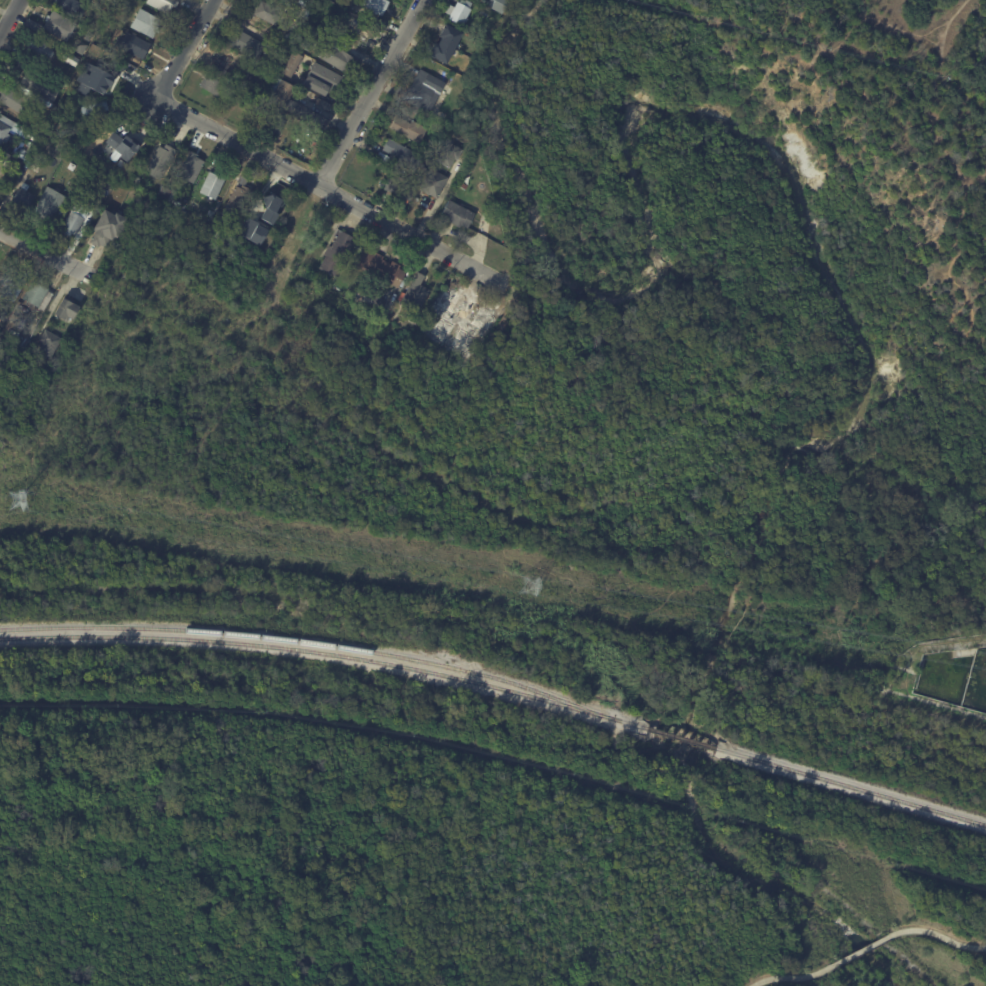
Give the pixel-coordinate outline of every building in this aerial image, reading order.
[(49,5),(52,0),(73,0),(86,8),(85,8),(77,22),(49,5)] [(144,4),(146,0),(178,0),(174,8),(171,7),(166,16),(144,4)] [(255,8),(259,0),(282,12),(274,26),(252,15),(255,8)] [(359,5),(362,0),(384,0),(388,2),(386,6),(389,8),(388,11),(387,13),(383,11),(381,16),(359,5)] [(458,3),(460,0),(464,0),(471,4),(471,5),(468,9),(470,10),(460,27),(447,19),(456,3),(458,3)] [(507,0),(487,0),(484,5),(501,13),(507,0)] [(64,44),(41,32),(38,38),(22,29),(26,21),(41,29),(46,19),(32,12),(37,2),(55,11),(53,15),(74,25),(64,44)] [(143,10),(149,13),(148,14),(161,21),(159,25),(161,27),(158,32),(156,31),(152,39),(130,27),(140,8),(143,10)] [(117,14),(114,21),(107,17),(111,10),(117,14)] [(358,34),(351,30),(353,27),(343,22),(348,13),(364,21),(358,34)] [(457,43),(445,65),(427,56),(434,44),(437,45),(440,39),(437,37),(444,25),(462,34),(457,43)] [(240,32),(264,45),(255,61),(222,43),(231,27),(240,32)] [(319,33),(310,49),(299,43),(308,27),(319,32),(319,33)] [(82,40),(86,32),(92,35),(88,43),(82,40)] [(144,61),(115,46),(120,37),(124,39),(127,33),(152,45),(144,61)] [(24,45),(29,37),(31,38),(33,36),(53,47),(50,52),(53,53),(49,59),(47,58),(40,70),(27,63),(31,56),(23,52),(26,48),(23,46),(24,45)] [(342,43),(339,50),(359,62),(350,78),(335,69),(335,68),(317,58),(330,36),(342,43)] [(214,73),(218,66),(207,60),(216,45),(240,59),(228,81),(214,73)] [(271,51),(272,51),(268,57),(262,54),(265,47),(271,51)] [(59,60),(61,56),(56,53),(60,48),(65,51),(65,52),(70,55),(70,56),(78,60),(74,68),(66,63),(66,64),(59,60)] [(301,57),(302,57),(289,80),(279,75),(292,52),(301,57)] [(81,84),(108,94),(115,74),(119,75),(123,64),(107,58),(103,69),(88,64),(81,84)] [(312,62),(346,79),(337,98),(325,92),(322,98),(300,87),(312,62)] [(54,86),(59,89),(51,104),(18,85),(26,70),(54,86)] [(434,78),(445,84),(433,104),(427,101),(425,106),(421,103),(417,110),(415,109),(414,112),(408,108),(409,106),(399,101),(406,89),(408,90),(419,70),(434,78)] [(206,74),(225,86),(218,98),(198,86),(206,74)] [(310,111),(327,121),(321,131),(264,98),(276,76),(297,88),(290,100),(310,111)] [(243,81),(250,85),(247,91),(240,87),(243,81)] [(19,115),(0,104),(0,90),(2,92),(5,88),(27,102),(19,115)] [(328,111),(327,112),(314,105),(317,98),(331,106),(328,111)] [(107,111),(81,117),(79,108),(105,102),(107,111)] [(283,124),(277,136),(255,125),(262,110),(274,116),(275,114),(284,118),(283,120),(284,121),(283,124)] [(403,121),(409,124),(411,121),(427,130),(418,145),(389,129),(395,116),(403,121)] [(1,146),(0,145),(0,122),(9,127),(11,129),(1,146)] [(66,136),(56,140),(52,127),(62,124),(66,136)] [(128,161),(140,144),(122,131),(123,130),(116,126),(104,143),(128,161)] [(93,133),(93,134),(86,137),(83,130),(90,127),(93,133)] [(413,171),(412,172),(388,159),(390,156),(381,151),(388,139),(420,157),(413,171)] [(462,151),(456,162),(453,160),(448,169),(435,162),(446,142),(462,151)] [(167,145),(176,150),(159,180),(143,171),(157,146),(162,149),(164,144),(167,145)] [(19,149),(29,154),(25,162),(15,157),(19,149)] [(195,163),(200,165),(192,182),(177,175),(186,154),(193,157),(191,161),(195,163)] [(447,178),(436,199),(418,190),(430,169),(447,178)] [(216,172),(226,177),(215,200),(198,192),(208,171),(215,174),(216,172)] [(415,178),(418,172),(424,175),(420,182),(415,179),(415,178)] [(243,174),(249,177),(244,187),(252,191),(241,214),(225,206),(234,186),(239,189),(241,186),(236,184),(241,173),(243,174)] [(409,203),(403,201),(402,204),(393,200),(395,196),(383,190),(390,174),(416,186),(409,203)] [(139,179),(136,185),(130,182),(133,176),(139,179)] [(34,196),(25,211),(10,202),(19,187),(34,196)] [(50,189),(64,197),(49,222),(32,211),(46,187),(50,189)] [(283,198),(264,191),(259,205),(264,207),(259,219),(273,224),(283,198)] [(102,194),(106,197),(103,203),(98,200),(102,194)] [(468,211),(474,215),(466,230),(460,226),(459,229),(446,222),(448,218),(440,215),(447,201),(468,211)] [(85,216),(73,238),(69,235),(67,238),(60,234),(61,232),(59,230),(72,207),(76,209),(78,204),(88,209),(86,214),(85,216)] [(114,239),(113,238),(108,248),(100,244),(99,246),(90,241),(96,232),(92,229),(103,209),(113,215),(115,213),(127,220),(115,239),(114,239)] [(217,228),(210,224),(213,218),(221,222),(217,228)] [(241,228),(248,232),(246,235),(249,237),(245,243),(236,238),(241,228)] [(338,231),(355,240),(333,278),(318,269),(325,256),(323,255),(328,246),(330,248),(335,238),(333,237),(337,230),(338,231)] [(369,254),(373,256),(374,253),(383,257),(382,261),(390,265),(391,262),(400,266),(398,270),(405,273),(397,289),(384,283),(385,282),(354,267),(361,250),(369,254)] [(12,303),(0,296),(0,278),(8,265),(15,270),(27,277),(24,282),(12,303)] [(424,277),(419,286),(429,291),(416,315),(398,305),(416,273),(424,277)] [(48,290),(53,293),(42,313),(20,300),(30,282),(33,283),(35,280),(45,285),(43,288),(48,290)] [(381,300),(383,301),(379,310),(360,301),(358,305),(351,302),(355,294),(361,297),(364,292),(381,300)] [(465,301),(464,304),(468,306),(467,308),(470,309),(460,326),(437,313),(442,303),(447,306),(454,294),(465,301)] [(63,299),(78,308),(71,320),(69,319),(68,321),(64,319),(63,321),(53,315),(63,299)] [(40,338),(44,330),(61,340),(49,360),(35,351),(40,342),(38,341),(40,338)] [(447,342),(455,347),(451,352),(444,348),(447,342)]
